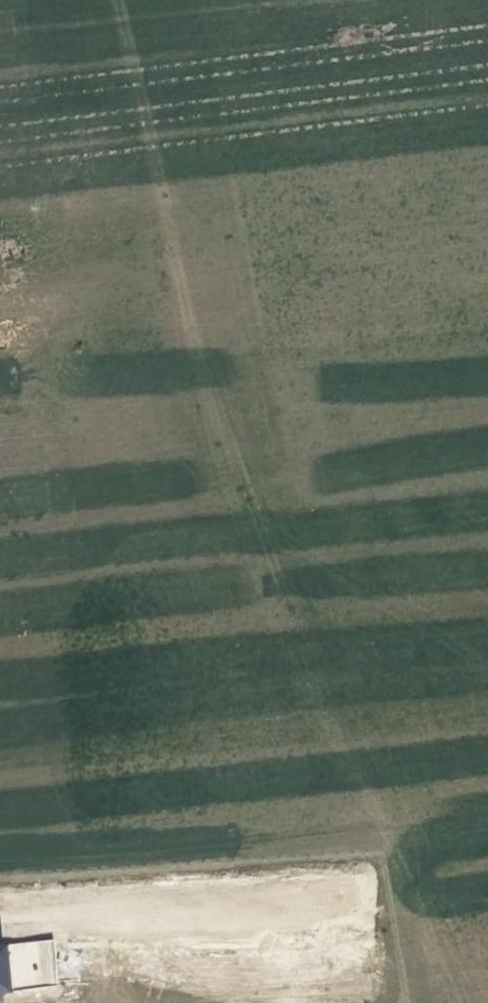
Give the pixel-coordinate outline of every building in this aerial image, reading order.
[(57,989),(54,941),(0,944),(0,992),(57,989)]
